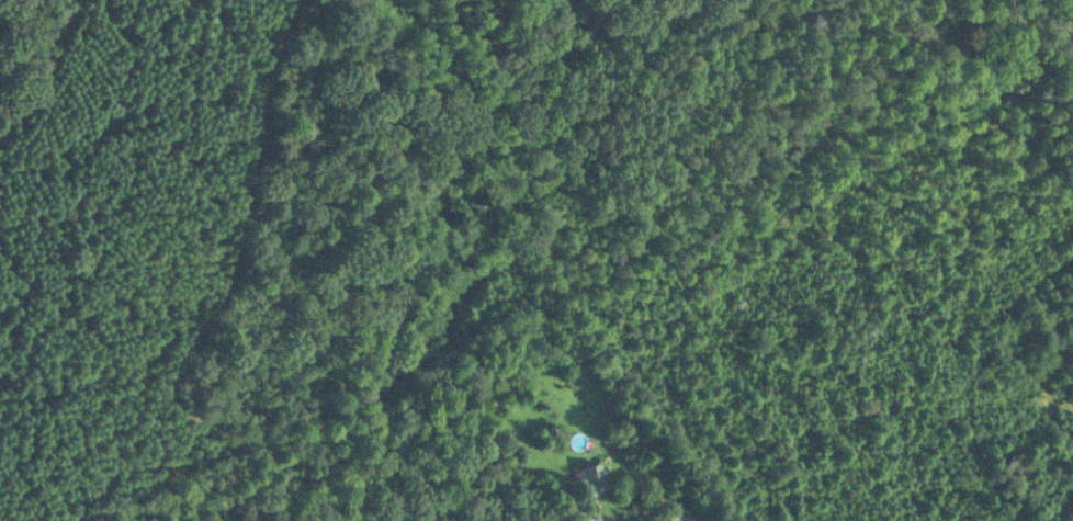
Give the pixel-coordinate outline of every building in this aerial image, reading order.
[(581,466),(583,496),(605,495),(603,465),(581,466)]
